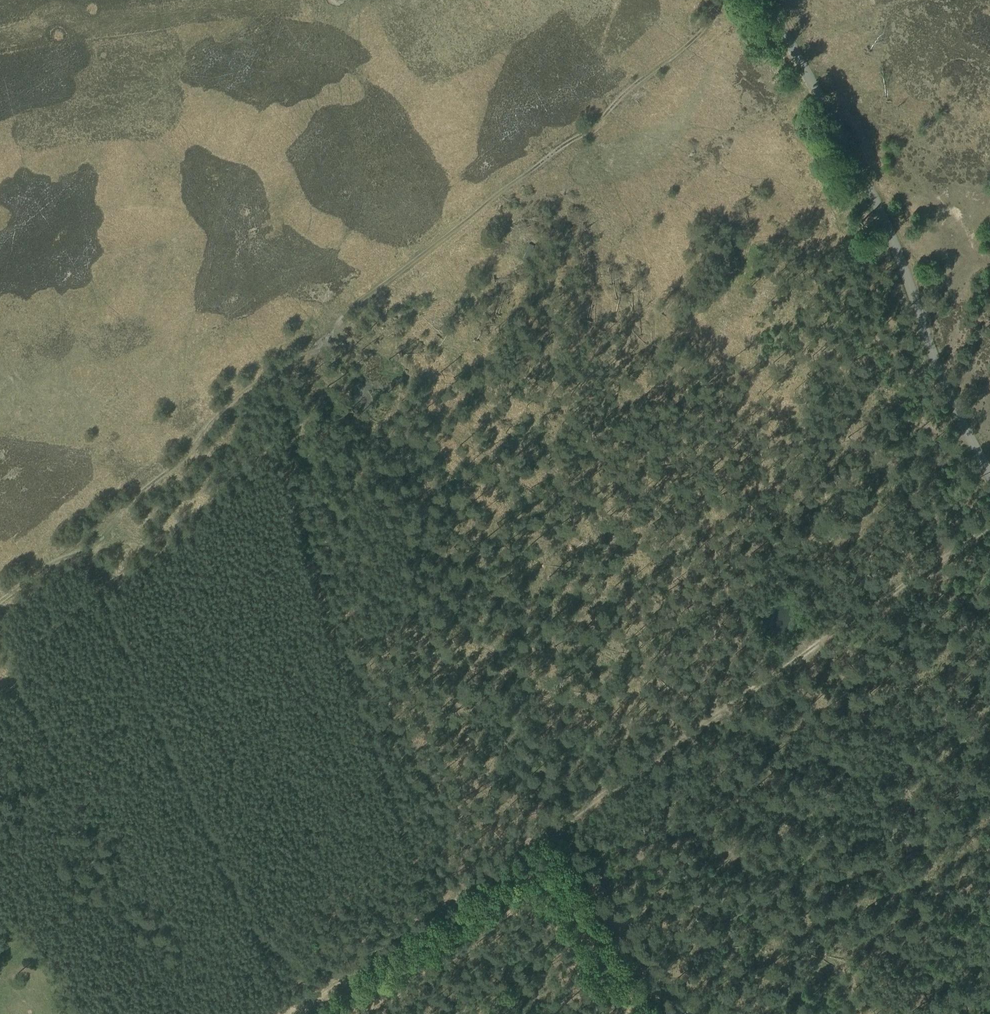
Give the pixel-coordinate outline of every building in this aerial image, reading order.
[(900,232),(906,246),(911,244),(905,230),(900,232)]
